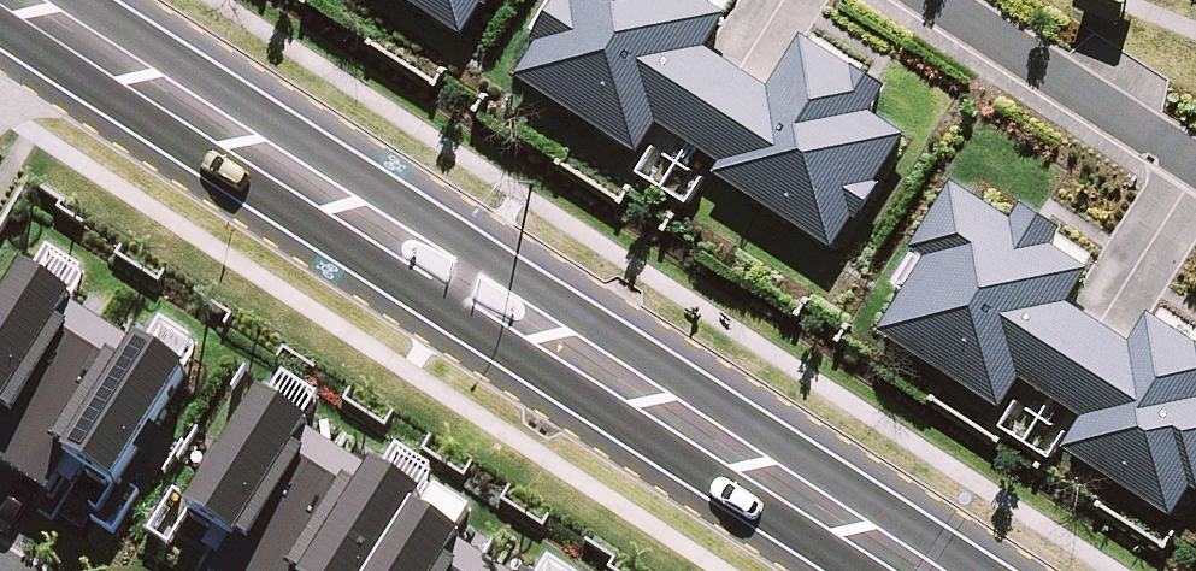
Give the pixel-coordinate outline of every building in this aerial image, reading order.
[(458,36),(480,0),(398,0),(458,36)] [(520,63),(628,128),(646,99),(722,144),(711,162),(836,238),(907,120),(839,79),(851,59),(789,22),(754,80),(693,43),(716,6),(706,0),(535,0),(526,15),(543,25),(520,63)] [(886,332),(1002,404),(1023,370),(1093,413),(1072,447),(1171,509),(1189,480),(1195,484),(1195,483),(1195,342),(1151,315),(1133,344),(1067,303),(1088,268),(1048,243),(1058,227),(1028,208),(1017,224),(958,188),(918,252),(931,260),(886,332)] [(23,278),(0,314),(0,466),(13,474),(104,328),(68,306),(23,278)] [(48,496),(70,463),(115,491),(185,379),(140,351),(104,328),(13,474),(48,496)] [(260,404),(189,516),(234,544),(218,570),(268,570),(341,455),(305,432),(260,404)] [(417,514),(422,505),(377,477),(341,455),(268,570),(381,570),(417,514)] [(417,514),(381,570),(494,570),(498,565),(462,542),(417,514)]
